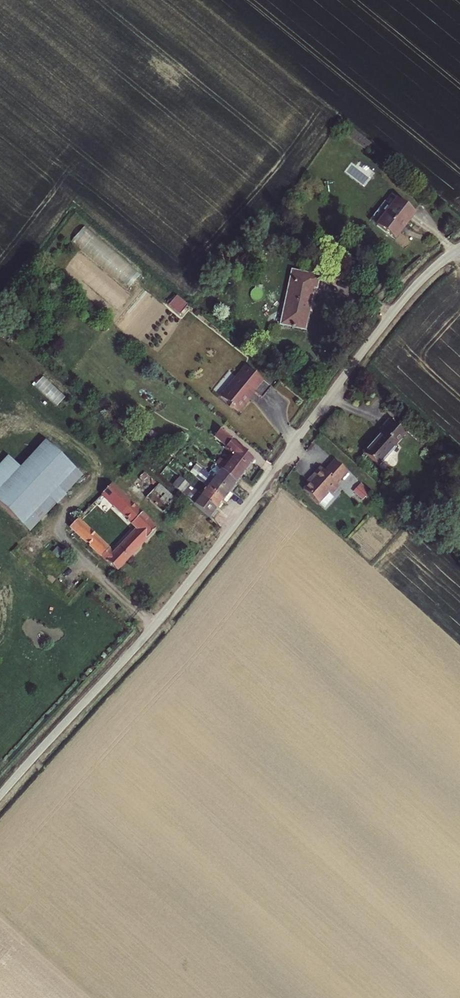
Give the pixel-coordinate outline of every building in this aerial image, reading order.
[(373,220),(395,236),(416,207),(392,189),(387,196),(390,198),(373,220)] [(71,241),(92,257),(103,242),(82,226),(71,241)] [(306,267),(277,267),(276,320),(301,321),(302,279),(306,279),(306,267)] [(175,295),(166,305),(177,315),(186,305),(175,295)] [(218,393),(236,408),(247,394),(245,393),(250,387),(259,395),(269,384),(244,363),(218,393)] [(407,432),(384,413),(377,421),(381,424),(363,444),(386,464),(403,444),(399,441),(407,432)] [(421,431),(400,413),(396,417),(417,435),(421,431)] [(217,455),(212,461),(215,464),(217,466),(231,478),(250,453),(217,424),(212,429),(223,439),(222,441),(230,449),(221,460),(217,455)] [(19,461),(0,481),(0,496),(21,515),(73,460),(45,435),(19,461)] [(19,461),(7,450),(0,457),(0,481),(19,461)] [(342,464),(330,453),(320,464),(316,460),(306,470),(308,471),(298,482),(313,496),(314,495),(320,500),(329,490),(325,487),(335,476),(332,474),(342,464)] [(21,515),(31,523),(81,467),(73,460),(21,515)] [(231,478),(217,466),(215,464),(211,469),(207,465),(204,468),(225,486),(231,478)] [(196,475),(202,481),(219,495),(221,498),(228,488),(225,486),(204,468),(204,467),(196,475)] [(171,479),(207,512),(213,504),(190,484),(178,472),(171,479)] [(112,546),(76,513),(68,521),(114,564),(154,522),(109,478),(100,488),(134,521),(112,546)] [(157,479),(145,493),(162,508),(174,494),(157,479)] [(193,480),(190,484),(213,504),(219,495),(202,481),(199,485),(193,480)] [(361,500),(369,492),(359,483),(352,491),(361,500)]
